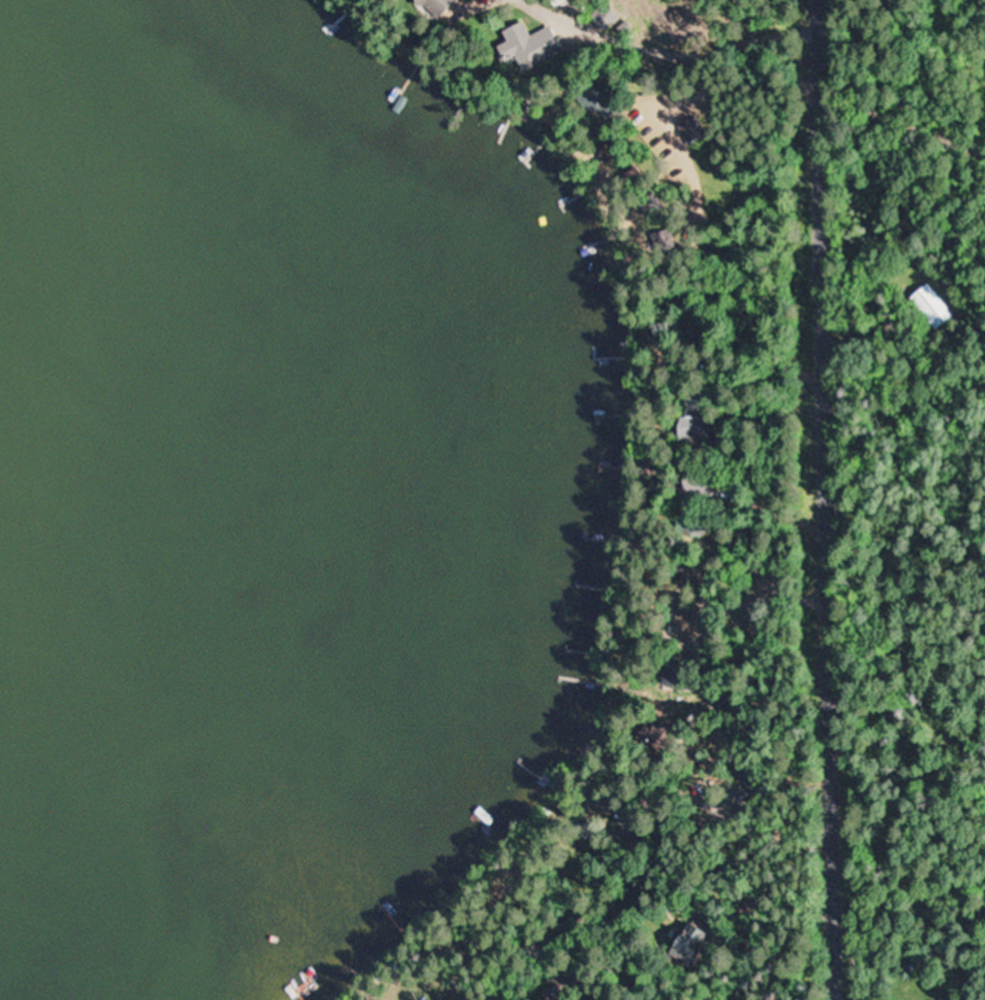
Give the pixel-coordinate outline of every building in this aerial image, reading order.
[(560,54),(548,26),(527,36),(521,21),(499,31),(504,42),(491,47),(498,63),(512,56),(519,71),(560,54)] [(586,116),(607,100),(591,79),(571,95),(586,116)] [(684,143),(704,135),(697,116),(677,124),(684,143)] [(938,330),(956,314),(927,282),(909,299),(938,330)] [(709,416),(676,416),(676,441),(709,441),(709,416)] [(669,637),(690,637),(690,610),(669,610),(669,637)] [(667,955),(689,967),(707,934),(685,922),(667,955)]
